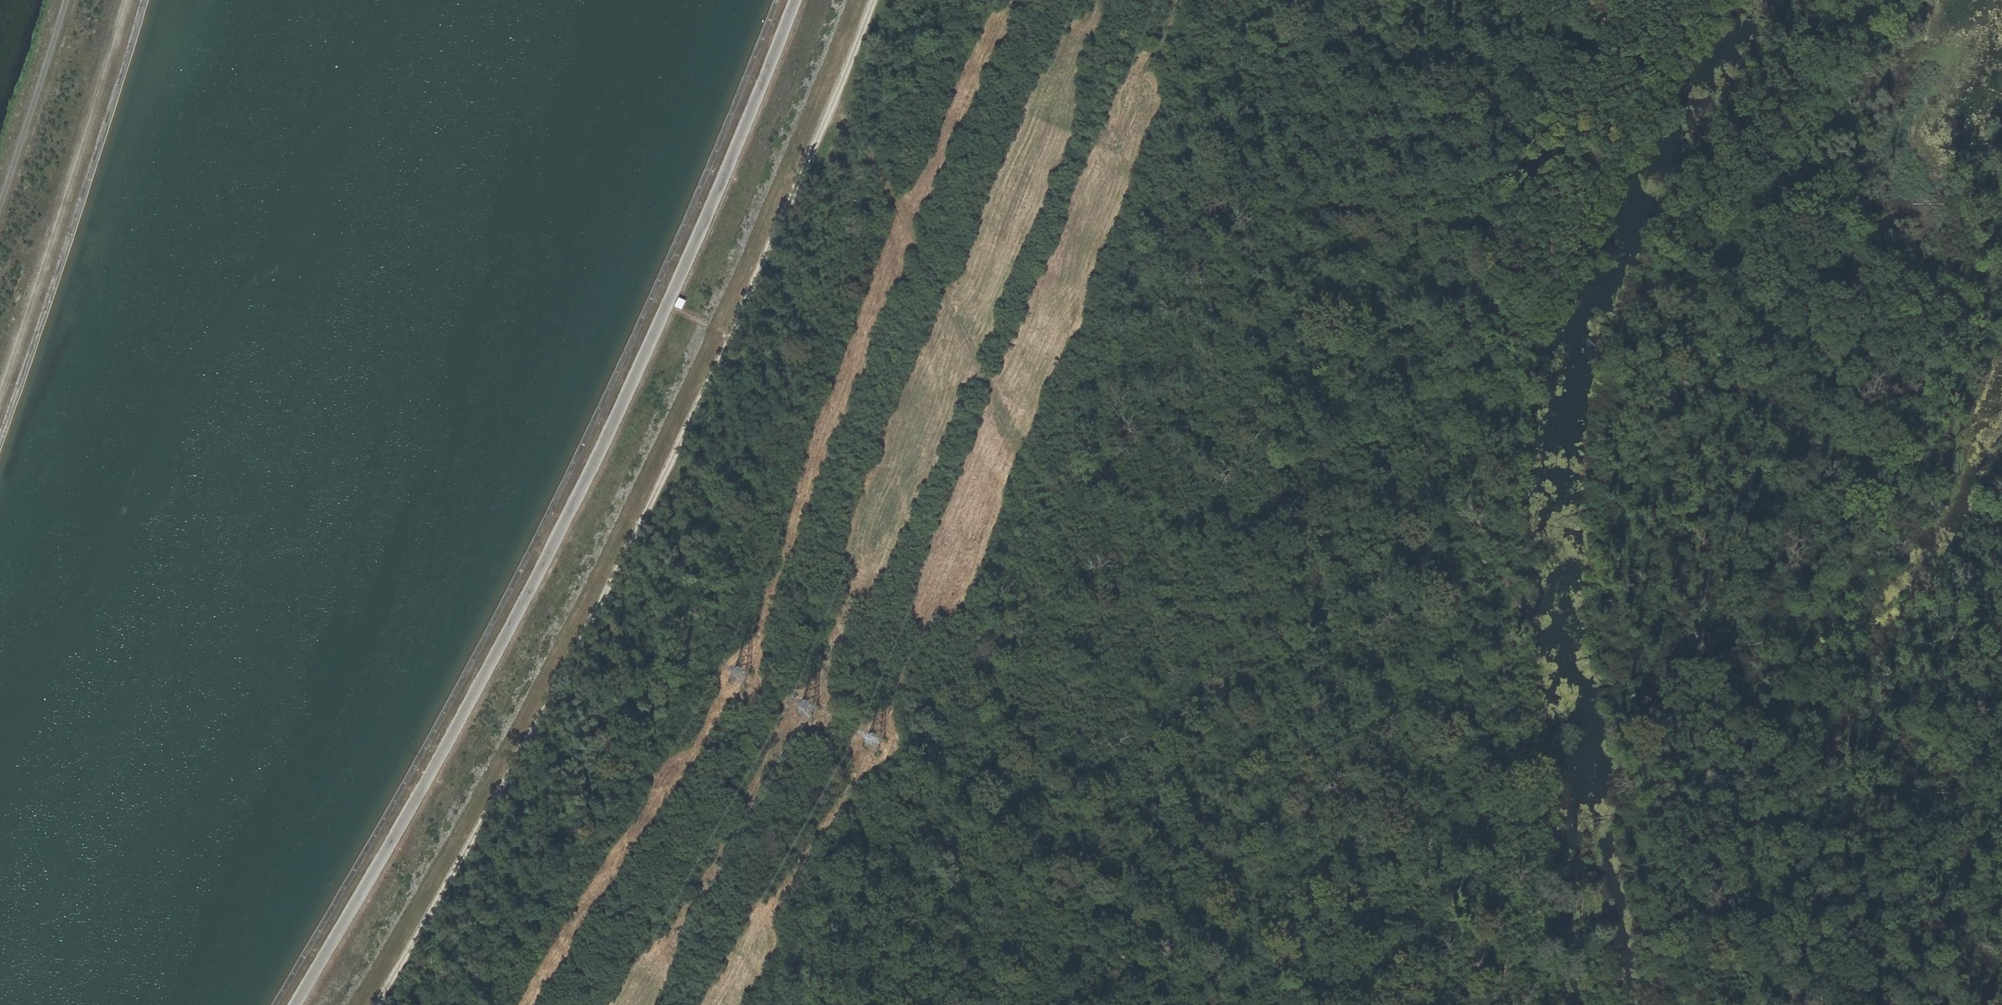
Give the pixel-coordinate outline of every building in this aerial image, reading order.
[(681,298),(678,305),(683,308),(687,301),(681,298)]
